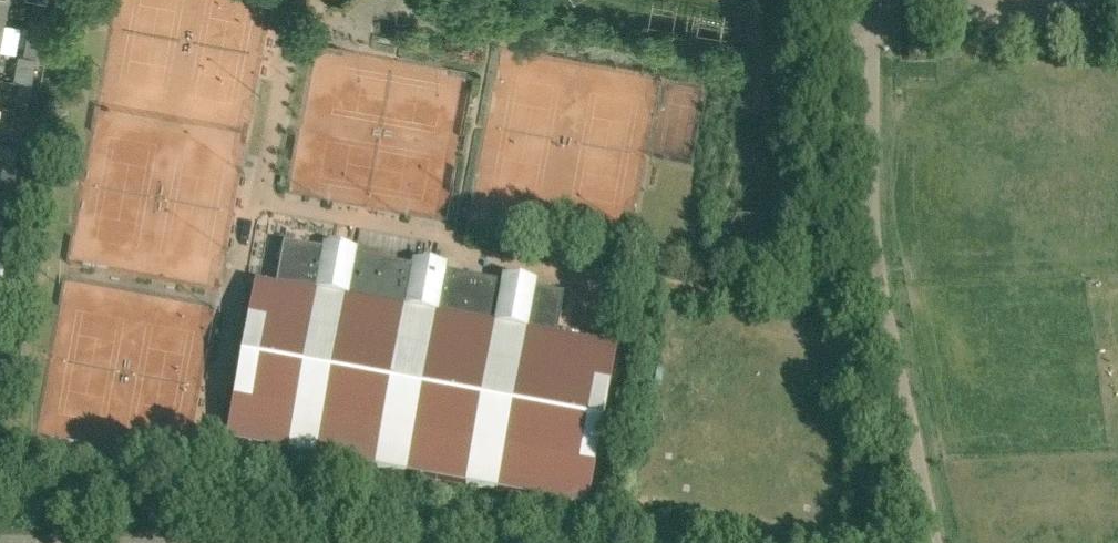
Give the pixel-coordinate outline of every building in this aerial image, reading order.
[(42,18),(46,0),(44,0),(33,0),(30,16),(42,18)] [(22,53),(36,55),(39,38),(25,36),(22,53)] [(19,70),(33,73),(36,55),(22,53),(19,70)] [(29,93),(15,91),(12,108),(26,111),(29,93)] [(9,125),(23,127),(26,111),(12,108),(9,125)] [(0,177),(0,186),(12,189),(15,172),(1,170),(0,177)] [(9,206),(12,189),(0,186),(0,204),(9,206)] [(587,510),(598,447),(616,350),(556,339),(564,297),(534,292),(535,286),(504,281),(503,286),(444,275),(445,270),(414,264),(413,270),(355,259),(356,253),(325,247),(324,253),(284,246),(276,287),(257,284),(227,443),(587,510)]
